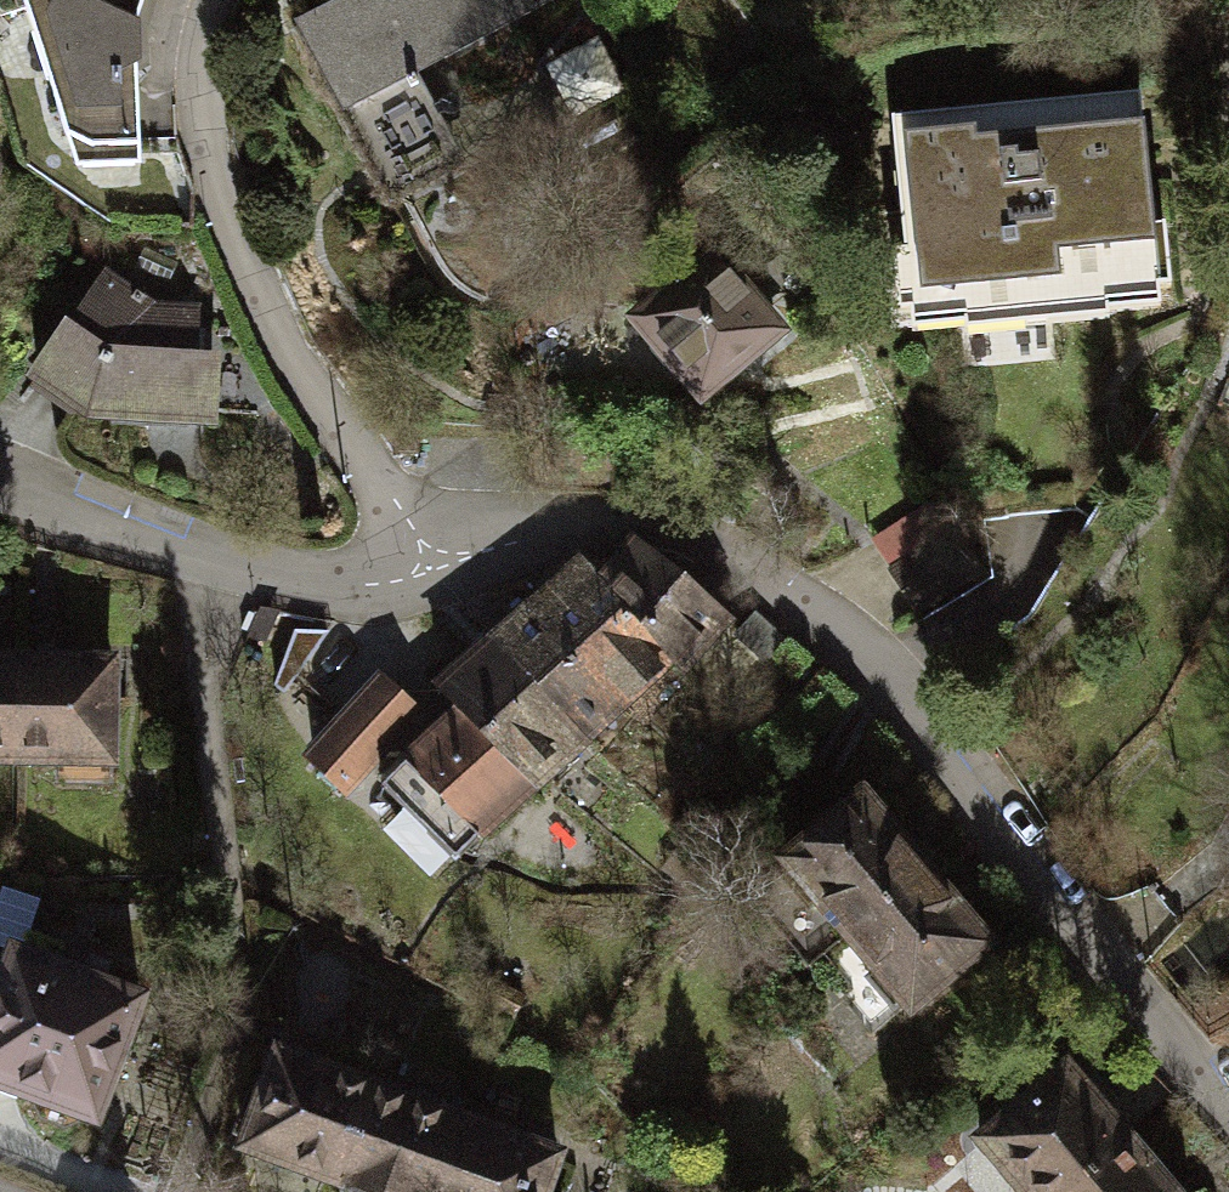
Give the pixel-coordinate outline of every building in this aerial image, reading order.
[(80,168),(144,167),(144,153),(143,21),(100,0),(23,0),(80,168)] [(296,33),(340,115),(371,172),(451,129),(421,72),(556,0),(357,0),(296,33)] [(633,100),(597,36),(541,67),(576,131),(633,100)] [(1138,102),(890,125),(903,261),(891,262),(897,321),(910,319),(911,333),(1143,311),(1140,276),(1148,275),(1147,259),(1142,233),(1150,232),(1142,137),(1138,102)] [(749,242),(639,336),(704,413),(794,334),(769,307),(791,288),(749,242)] [(151,305),(109,275),(33,384),(93,426),(224,430),(227,355),(200,354),(202,307),(151,305)] [(938,502),(874,543),(915,607),(979,567),(938,502)] [(601,582),(682,666),(690,679),(731,620),(635,543),(601,582)] [(568,650),(630,715),(682,666),(601,582),(578,558),(537,597),(578,641),(568,650)] [(492,640),(595,749),(630,715),(568,650),(578,641),(537,597),(492,640)] [(782,635),(754,613),(735,637),(762,659),(782,635)] [(324,631),(294,630),(272,684),(281,689),(324,631)] [(595,749),(492,640),(440,690),(450,701),(541,798),(595,749)] [(11,660),(0,660),(0,758),(10,758),(11,660)] [(111,661),(11,660),(10,758),(57,759),(57,781),(111,781),(111,661)] [(427,714),(383,676),(306,764),(350,802),(427,714)] [(405,762),(382,785),(452,858),(465,845),(475,855),(485,848),(537,800),(541,798),(450,701),(434,716),(443,726),(405,762)] [(933,857),(875,786),(784,859),(843,931),(933,857)] [(1010,950),(933,857),(843,931),(822,950),(853,988),(840,998),(872,1037),(906,1010),(918,1026),(1010,950)] [(8,942),(0,964),(0,1099),(38,1113),(40,1125),(46,1135),(59,1141),(70,1142),(81,1138),(90,1131),(102,1136),(154,996),(8,942)] [(275,1054),(242,1149),(336,1182),(370,1087),(275,1054)] [(974,1149),(1012,1191),(1071,1191),(1137,1136),(1074,1063),(974,1149)] [(336,1182),(340,1191),(437,1191),(462,1118),(370,1087),(336,1182)] [(437,1191),(557,1191),(570,1155),(462,1118),(437,1191)] [(1071,1191),(1185,1191),(1137,1136),(1071,1191)]
